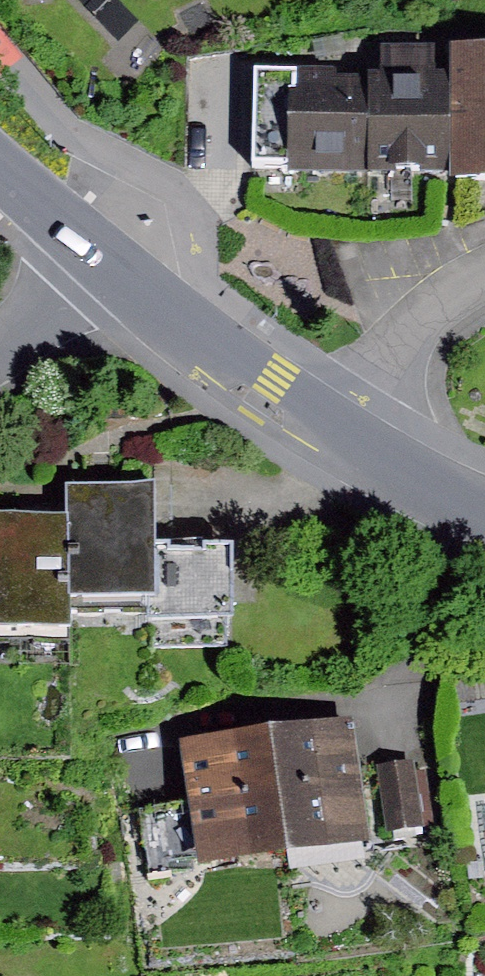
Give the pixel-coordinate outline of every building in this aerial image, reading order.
[(383,81),(365,82),(364,180),(443,181),(445,81),(431,81),(432,53),(384,52),(383,81)] [(452,55),(453,188),(484,188),(484,55),(452,55)] [(364,180),(365,82),(296,81),(296,73),(252,73),(252,170),(289,170),(288,180),(364,180)] [(71,511),(71,594),(152,594),(152,540),(152,483),(70,483),(71,511)] [(0,511),(0,636),(72,636),(71,594),(71,511),(0,511)] [(233,539),(152,540),(152,594),(152,613),(235,612),(233,539)] [(354,726),(271,736),(287,866),(371,855),(354,726)] [(271,736),(182,748),(199,877),(287,866),(271,736)] [(409,775),(372,779),(379,849),(417,845),(409,775)]
